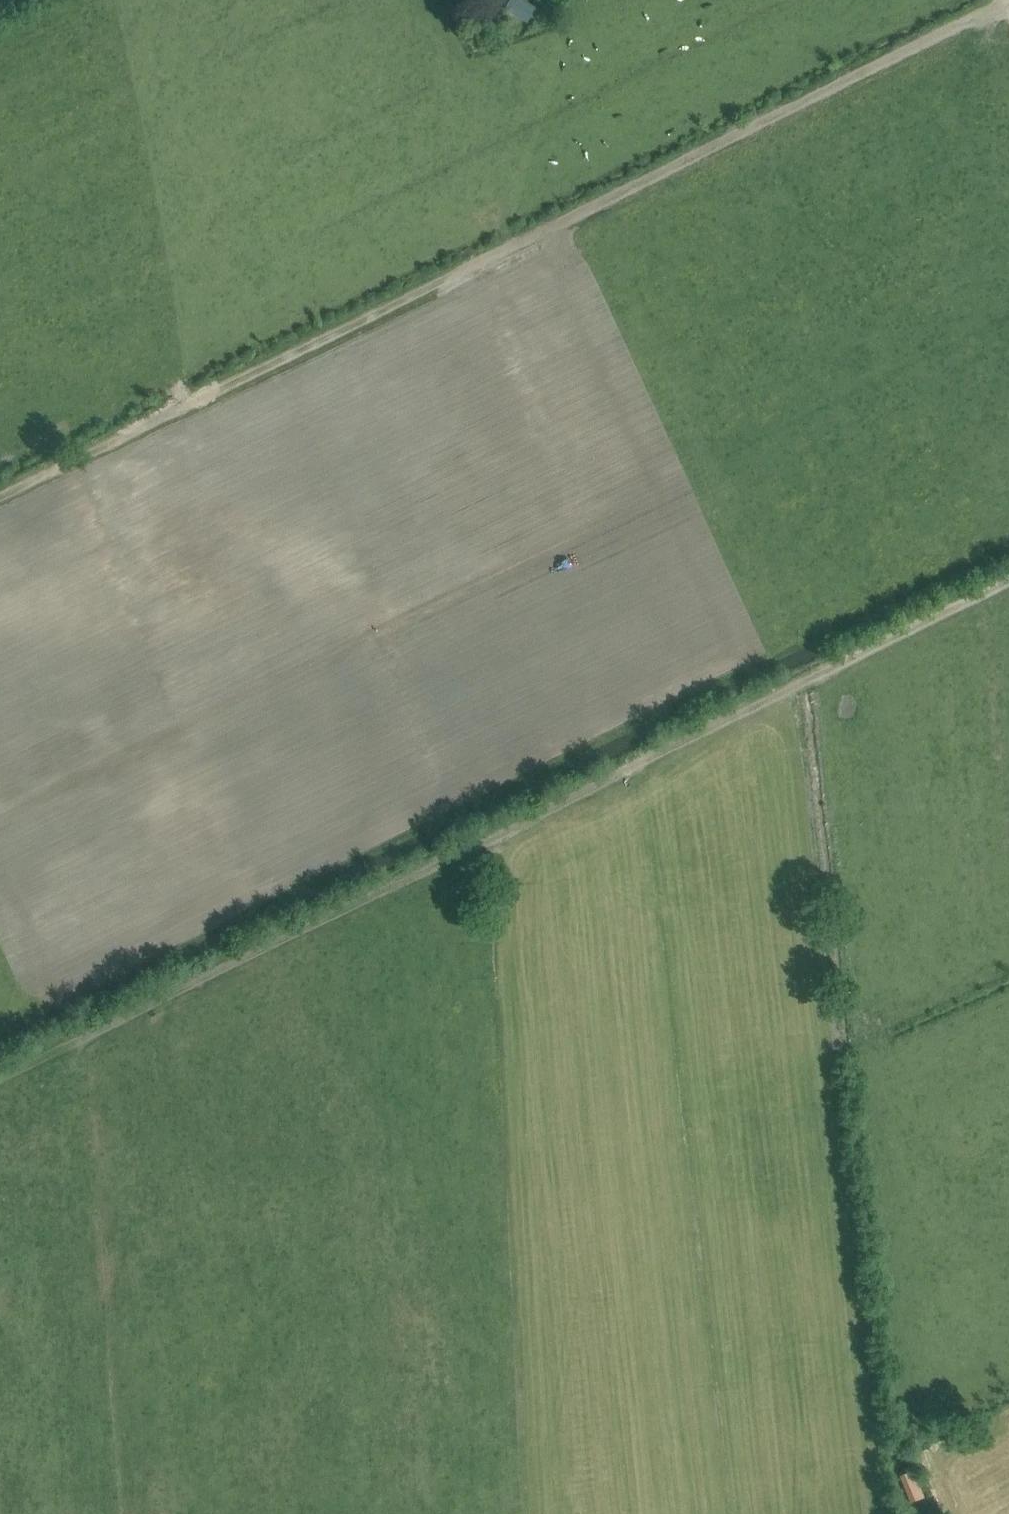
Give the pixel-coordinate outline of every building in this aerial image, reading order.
[(527,24),(537,8),(523,0),(513,0),(506,12),(527,24)] [(914,1471),(913,1471),(901,1476),(912,1503),(925,1497),(914,1471)]
